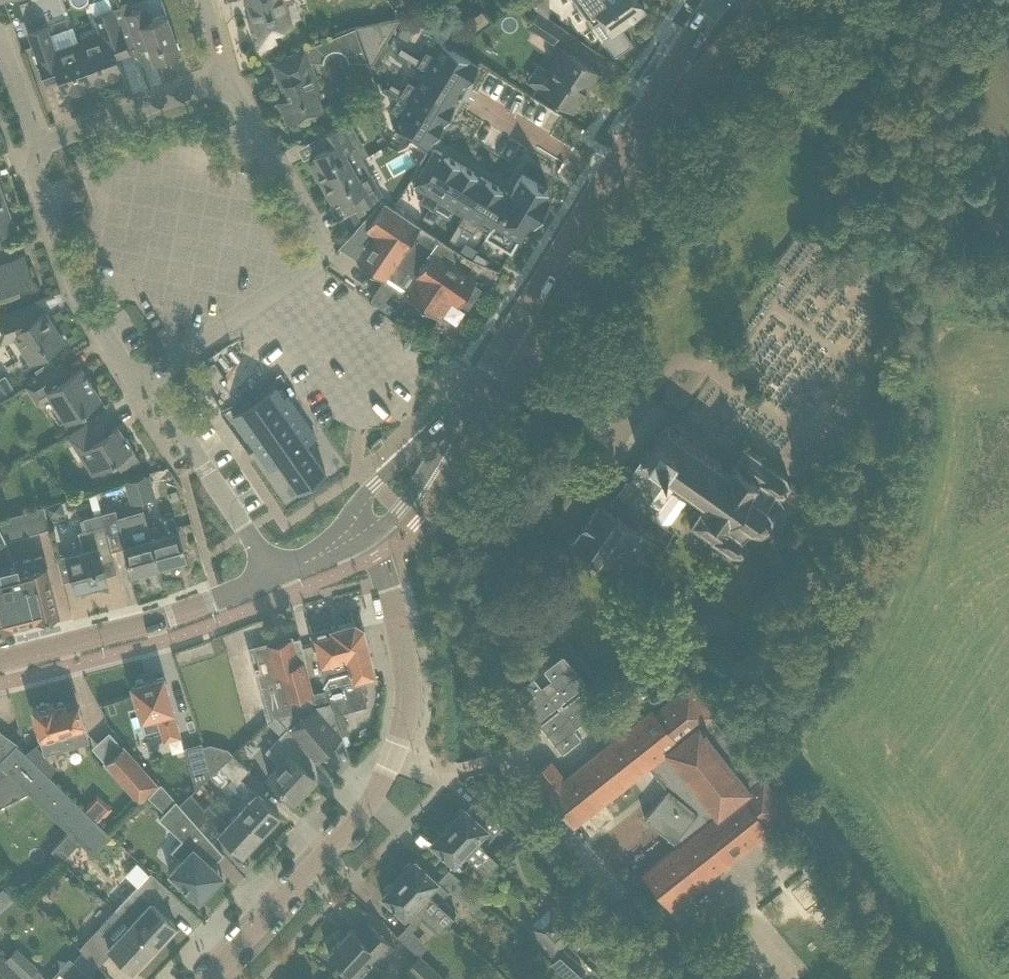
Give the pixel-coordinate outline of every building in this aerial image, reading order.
[(252,18),(250,19),(258,47),(275,42),(272,30),(290,25),(283,0),(247,0),(252,18)] [(592,24),(600,17),(611,33),(603,39),(615,56),(632,44),(620,27),(645,10),(638,0),(575,0),(592,24)] [(166,13),(151,19),(146,6),(124,14),(137,49),(148,45),(154,60),(180,51),(166,13)] [(100,33),(96,34),(78,41),(93,83),(121,72),(114,54),(127,49),(113,9),(94,16),(100,33)] [(526,24),(553,42),(563,28),(536,10),(526,24)] [(357,26),(355,26),(355,27),(357,27),(371,65),(397,20),(404,19),(403,18),(397,19),(357,26)] [(405,20),(397,33),(407,39),(410,35),(415,26),(405,20)] [(93,83),(78,41),(55,50),(46,26),(28,32),(44,78),(55,75),(58,76),(65,93),(93,83)] [(318,82),(310,61),(322,61),(322,58),(324,55),(326,53),(328,51),(331,50),(334,49),(337,50),(340,51),(343,53),(344,56),(346,58),(346,62),(365,62),(353,27),(274,60),(289,97),(278,101),(287,122),(323,108),(314,87),(316,86),(318,82)] [(404,48),(401,54),(425,68),(462,90),(478,63),(441,42),(434,54),(426,50),(421,58),(404,48)] [(599,71),(582,60),(562,46),(535,86),(572,111),(599,71)] [(391,82),(388,87),(444,120),(462,90),(425,68),(416,84),(408,80),(402,89),(391,82)] [(385,84),(382,90),(397,99),(391,108),(399,113),(392,124),(429,146),(444,120),(388,87),(385,84)] [(355,147),(341,123),(316,137),(322,149),(314,153),(316,158),(309,162),(320,182),(352,164),(345,152),(355,147)] [(434,147),(413,184),(424,191),(420,199),(429,205),(422,216),(427,219),(460,163),(434,147)] [(460,163),(427,219),(432,222),(439,211),(448,216),(453,208),(463,214),(485,178),(460,163)] [(352,164),(320,182),(331,202),(339,197),(341,201),(348,214),(356,209),(359,215),(364,212),(368,208),(366,204),(374,199),(382,195),(368,171),(359,176),(352,164)] [(488,229),(484,235),(511,251),(519,236),(519,237),(529,220),(534,222),(537,218),(541,220),(548,209),(544,206),(550,196),(545,193),(548,189),(521,173),(510,192),(510,193),(488,229)] [(452,232),(449,237),(455,240),(464,226),(473,231),(478,223),(488,229),(510,193),(510,192),(485,178),(463,214),(452,232)] [(15,228),(0,188),(0,234),(15,228)] [(452,264),(459,253),(381,199),(339,246),(359,259),(357,261),(384,279),(386,275),(406,288),(403,292),(439,316),(450,300),(458,305),(475,280),(452,264)] [(0,246),(0,302),(20,295),(16,285),(33,279),(23,253),(18,255),(13,241),(0,246)] [(476,251),(473,256),(485,263),(488,258),(476,251)] [(0,315),(0,341),(1,344),(15,338),(30,363),(47,352),(64,341),(45,311),(36,316),(29,304),(0,315)] [(61,362),(45,372),(27,383),(39,402),(51,395),(66,420),(100,398),(80,367),(69,374),(61,362)] [(275,386),(232,416),(269,468),(279,461),(299,489),(325,471),(305,443),(315,436),(287,395),(283,398),(275,386)] [(101,412),(85,422),(66,434),(91,473),(115,458),(121,468),(138,458),(118,425),(112,429),(101,412)] [(783,492),(789,484),(784,474),(744,448),(742,451),(738,448),(732,455),(731,457),(736,460),(734,463),(730,460),(725,461),(722,465),(667,425),(666,422),(663,422),(663,425),(659,431),(656,430),(645,447),(647,449),(632,470),(626,466),(620,475),(626,478),(616,492),(631,503),(651,517),(657,509),(647,502),(666,475),(705,502),(699,510),(695,507),(689,516),(693,519),(690,523),(730,552),(741,553),(751,539),(762,542),(781,529),(786,509),(779,491),(783,492)] [(147,473),(128,479),(124,480),(131,503),(155,495),(147,473)] [(673,533),(651,517),(631,503),(616,492),(606,505),(600,501),(571,543),(587,554),(610,570),(609,571),(622,581),(652,540),(663,547),(673,533)] [(43,504),(0,518),(0,627),(11,625),(10,623),(35,616),(36,618),(58,613),(43,554),(11,562),(6,542),(5,541),(48,527),(43,504)] [(158,565),(151,538),(146,523),(121,529),(115,509),(101,513),(111,550),(124,546),(131,572),(158,565)] [(99,553),(111,550),(101,513),(83,518),(84,523),(79,524),(81,530),(78,531),(83,551),(66,555),(75,588),(106,579),(99,553)] [(173,514),(160,518),(165,534),(151,538),(158,565),(185,557),(173,514)] [(776,553),(786,545),(778,535),(768,543),(776,553)] [(354,621),(335,626),(311,633),(315,649),(325,689),(328,698),(334,714),(343,711),(366,705),(363,691),(367,690),(365,681),(376,678),(362,627),(354,621)] [(258,646),(247,649),(266,722),(275,713),(272,703),(311,693),(303,661),(306,660),(300,636),(291,639),(290,638),(268,644),(258,646)] [(534,676),(514,691),(537,721),(556,706),(559,708),(539,724),(562,753),(581,738),(574,728),(583,721),(591,730),(610,715),(608,712),(588,686),(562,706),(560,703),(586,683),(563,654),(543,669),(551,679),(541,686),(534,676)] [(180,737),(168,695),(163,675),(145,680),(142,677),(135,679),(134,684),(131,684),(137,704),(145,732),(159,728),(163,742),(180,737)] [(711,714),(701,701),(688,685),(653,713),(651,709),(560,782),(555,776),(560,773),(550,761),(535,773),(549,791),(548,792),(573,823),(647,764),(666,788),(643,816),(672,840),(674,839),(678,844),(643,872),(669,905),(767,827),(764,824),(785,807),(762,778),(761,779),(710,715),(711,714)] [(342,735),(334,714),(328,698),(325,689),(311,693),(272,703),(275,713),(276,715),(286,727),(305,748),(314,759),(342,735)] [(87,740),(83,725),(78,705),(69,707),(67,701),(53,705),(53,703),(33,708),(45,752),(87,740)] [(343,711),(334,714),(342,735),(349,733),(343,711)] [(313,776),(295,759),(305,748),(286,727),(276,715),(270,721),(269,722),(281,733),(264,750),(278,763),(268,775),(278,784),(293,798),(313,776)] [(210,774),(206,757),(201,742),(183,747),(195,788),(210,774)] [(26,790),(69,831),(51,849),(62,860),(80,841),(93,854),(111,835),(16,743),(7,753),(3,743),(0,744),(0,803),(26,790)] [(104,761),(103,762),(118,779),(138,802),(159,784),(124,743),(121,746),(104,761)] [(232,754),(218,767),(231,779),(228,782),(235,789),(247,800),(237,811),(260,833),(279,813),(264,799),(255,791),(243,780),(242,779),(249,771),(237,759),(232,754)] [(223,853),(210,838),(175,799),(161,783),(148,796),(164,811),(159,817),(182,839),(171,850),(181,859),(169,872),(198,899),(222,874),(212,865),(223,853)] [(260,833),(237,811),(227,821),(209,803),(205,807),(191,792),(179,803),(212,840),(219,831),(242,852),(260,833)] [(493,834),(487,828),(488,828),(464,806),(461,808),(459,808),(454,813),(454,816),(447,823),(491,865),(501,855),(486,841),(493,834)] [(491,865),(447,823),(440,831),(437,831),(433,836),(433,839),(431,841),(445,855),(455,864),(456,862),(462,867),(468,861),(482,875),(491,865)] [(449,890),(438,881),(429,872),(414,859),(412,861),(409,861),(405,866),(405,869),(398,876),(442,918),(446,921),(456,911),(442,898),(449,890)] [(170,889),(155,875),(151,871),(129,894),(114,910),(154,947),(175,924),(154,905),(170,889)] [(442,918),(398,876),(391,884),(388,884),(383,889),(384,892),(381,894),(396,908),(405,917),(416,926),(423,918),(433,928),(437,931),(446,921),(442,918)] [(483,900),(469,888),(460,898),(474,910),(483,900)] [(578,930),(553,903),(540,916),(566,943),(578,930)] [(154,947),(114,910),(100,925),(79,947),(82,951),(83,952),(98,965),(112,950),(133,969),(154,947)] [(566,943),(540,916),(529,926),(554,953),(566,943)] [(393,946),(382,935),(367,921),(357,932),(351,927),(328,952),(354,976),(371,958),(377,963),(393,946)] [(4,960),(24,978),(25,978),(34,969),(36,967),(15,948),(4,960)] [(550,963),(567,978),(576,978),(586,968),(564,948),(550,963)] [(82,951),(74,959),(90,974),(98,965),(83,952),(82,951)] [(419,955),(406,969),(416,978),(445,978),(433,968),(419,955)] [(4,960),(0,956),(0,978),(24,978),(4,960)] [(63,978),(93,978),(77,964),(63,978)]
